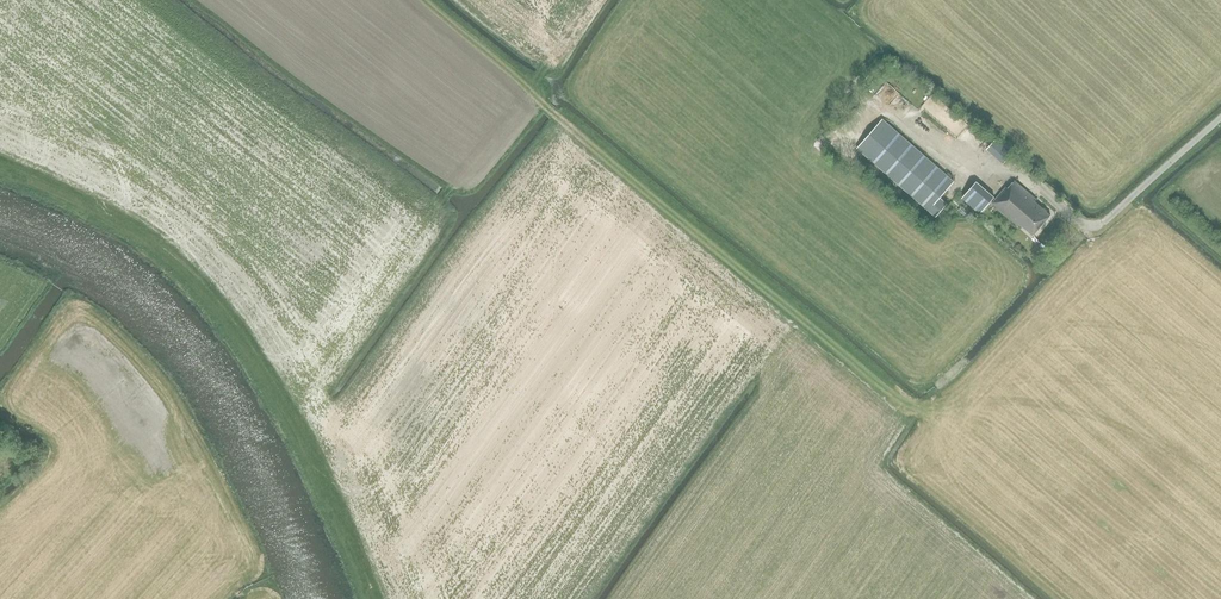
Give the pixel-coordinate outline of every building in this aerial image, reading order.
[(940,197),(954,181),(882,119),(857,147),(936,216),(947,204),(940,197)] [(1003,164),(1012,154),(995,139),(986,149),(1003,164)] [(1050,215),(1035,201),(1037,199),(1014,180),(1008,188),(1007,186),(992,203),(1019,227),(1021,224),(1033,235),(1050,215)] [(980,213),(995,196),(976,181),(961,198),(980,213)]
